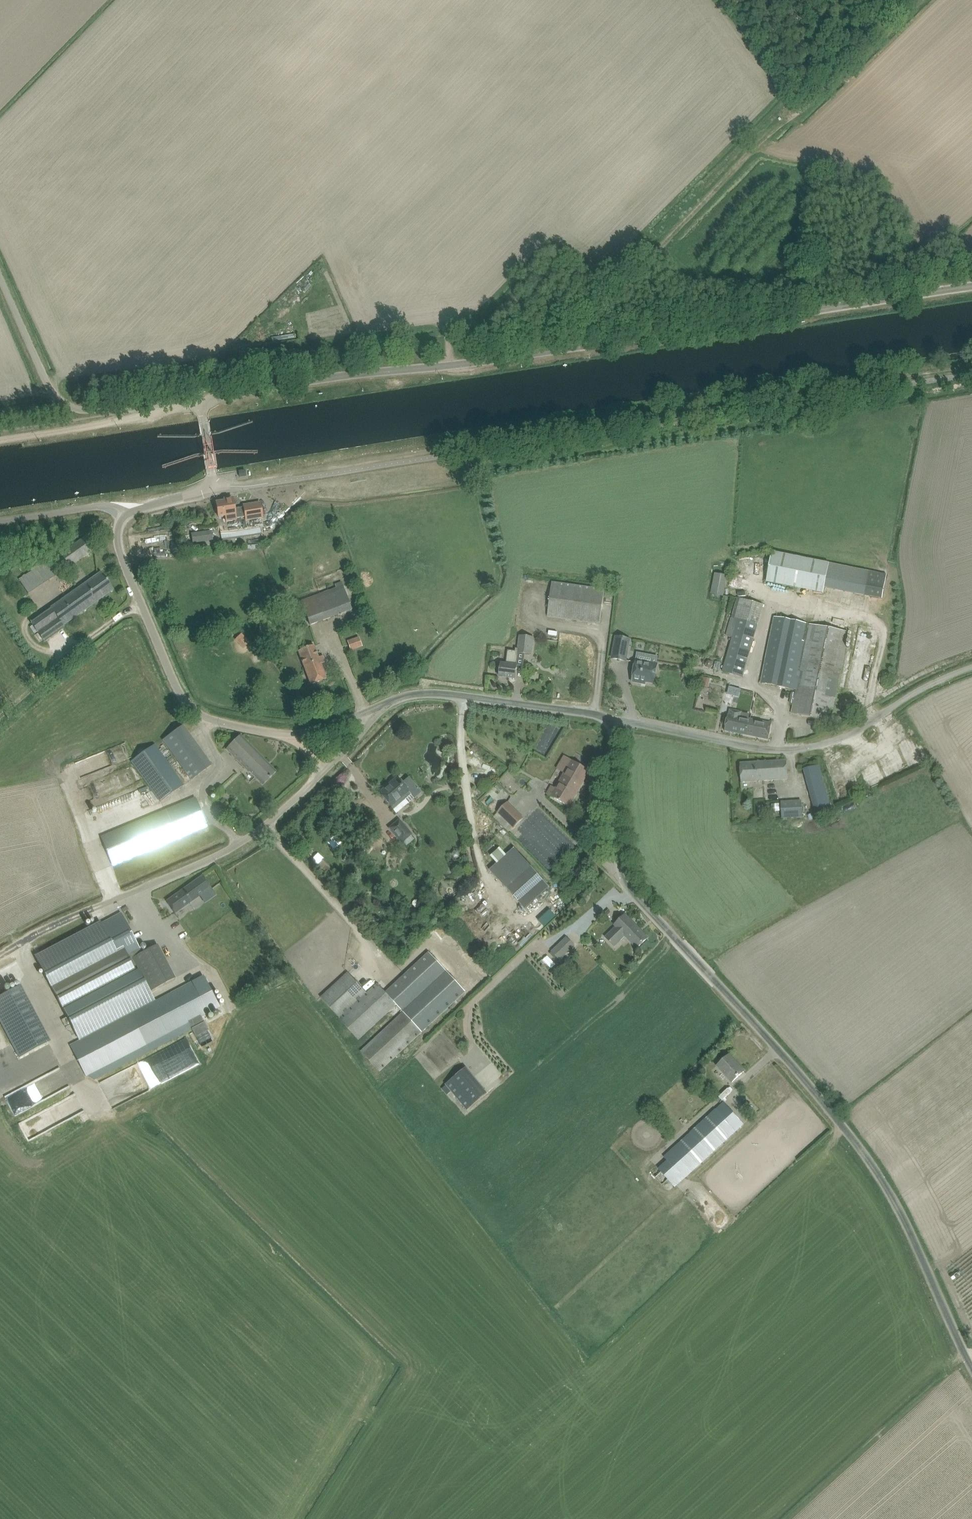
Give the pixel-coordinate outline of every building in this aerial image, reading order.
[(246,521),(262,519),(261,513),(260,503),(244,505),(244,507),(234,509),(232,498),(224,499),(224,501),(216,503),(218,517),(219,518),(225,517),(226,522),(237,520),(236,519),(246,517),(246,521)] [(211,531),(191,534),(193,543),(213,540),(211,531)] [(143,548),(160,544),(158,536),(141,540),(143,548)] [(77,543),(54,559),(64,571),(86,555),(94,549),(85,537),(77,543)] [(772,552),(766,582),(823,593),(825,588),(882,599),(887,575),(772,552)] [(64,571),(54,559),(47,564),(45,561),(17,581),(28,597),(64,571)] [(51,609),(31,623),(39,634),(58,620),(62,625),(113,590),(101,573),(93,579),(51,609)] [(724,596),(727,575),(714,573),(710,593),(724,596)] [(352,610),(341,582),(334,584),(336,588),(287,607),(288,612),(303,606),(310,626),(352,610)] [(547,616),(600,624),(604,590),(552,582),(547,616)] [(744,677),(753,643),(756,633),(764,605),(737,597),(732,617),(726,636),(732,637),(722,671),(744,677)] [(774,617),(760,682),(792,689),(797,690),(796,693),(794,704),(792,714),(830,721),(832,712),(848,632),(774,617)] [(244,649),(250,642),(241,633),(235,639),(244,649)] [(351,651),(363,646),(359,636),(347,641),(351,651)] [(501,666),(500,676),(515,678),(517,669),(517,666),(519,653),(525,654),(531,655),(533,638),(520,636),(519,649),(515,649),(515,651),(508,651),(506,665),(501,664),(501,666)] [(616,637),(612,659),(626,661),(630,639),(616,637)] [(318,658),(314,645),(298,651),(311,685),(326,679),(321,664),(325,662),(323,656),(318,658)] [(636,662),(632,682),(642,684),(642,682),(654,684),(657,666),(652,665),(654,656),(637,653),(636,662)] [(708,661),(705,664),(706,668),(710,669),(714,666),(712,662),(708,661)] [(704,677),(701,687),(707,688),(710,679),(704,677)] [(730,710),(726,731),(747,735),(750,720),(741,718),(742,712),(730,710)] [(750,720),(747,735),(769,740),(772,724),(762,722),(750,720)] [(190,780),(211,765),(183,726),(163,740),(190,780)] [(276,771),(263,758),(241,735),(226,749),(249,772),(250,771),(263,785),(276,771)] [(154,745),(132,761),(155,793),(161,801),(183,785),(154,745)] [(547,793),(570,806),(590,771),(572,761),(563,775),(555,788),(551,785),(547,793)] [(741,782),(788,779),(787,761),(740,763),(741,782)] [(819,765),(804,769),(805,775),(815,815),(816,815),(832,811),(819,765)] [(397,777),(379,793),(385,800),(391,807),(403,797),(407,803),(420,792),(407,777),(401,782),(397,777)] [(143,808),(154,803),(146,786),(136,791),(143,808)] [(113,865),(207,826),(195,798),(101,837),(113,865)] [(782,818),(802,817),(801,800),(781,801),(782,818)] [(510,832),(524,818),(508,802),(494,817),(510,832)] [(402,843),(412,834),(399,820),(389,828),(402,843)] [(525,907),(549,886),(515,848),(491,870),(525,907)] [(328,870),(331,865),(322,860),(319,865),(328,870)] [(175,914),(211,888),(202,875),(166,901),(175,914)] [(154,999),(150,990),(150,991),(133,958),(132,956),(142,951),(121,913),(36,958),(64,1011),(78,1037),(154,999)] [(648,938),(626,915),(619,922),(614,925),(615,926),(605,936),(615,946),(625,936),(637,949),(648,938)] [(552,952),(549,954),(558,962),(560,960),(575,946),(566,936),(551,951),(552,952)] [(142,951),(132,956),(133,958),(150,991),(150,990),(175,977),(158,944),(142,953),(142,951)] [(397,1004),(403,1012),(361,1051),(380,1072),(422,1032),(465,993),(428,954),(427,955),(386,993),(377,984),(370,990),(339,1019),(359,1040),(389,1011),(397,1004)] [(348,972),(322,997),(340,1016),(366,992),(348,972)] [(79,1039),(70,1044),(87,1077),(88,1076),(95,1080),(192,1029),(196,1037),(209,1030),(201,1017),(220,1007),(203,975),(192,981),(153,1001),(79,1039)] [(51,1041),(21,985),(0,996),(0,1022),(19,1058),(51,1041)] [(121,1102),(200,1066),(189,1043),(143,1064),(142,1062),(103,1080),(107,1089),(115,1086),(116,1090),(115,1090),(121,1102)] [(732,1083),(737,1078),(744,1072),(729,1055),(722,1062),(717,1066),(732,1083)] [(442,1088),(442,1089),(447,1095),(448,1095),(452,1091),(467,1110),(487,1093),(466,1067),(445,1084),(446,1085),(442,1088)] [(700,1081),(701,1073),(693,1072),(692,1080),(700,1081)] [(659,1168),(658,1168),(668,1179),(674,1185),(736,1131),(744,1125),(723,1103),(716,1109),(663,1157),(666,1160),(659,1168)] [(649,1158),(638,1169),(642,1173),(653,1162),(649,1158)]
